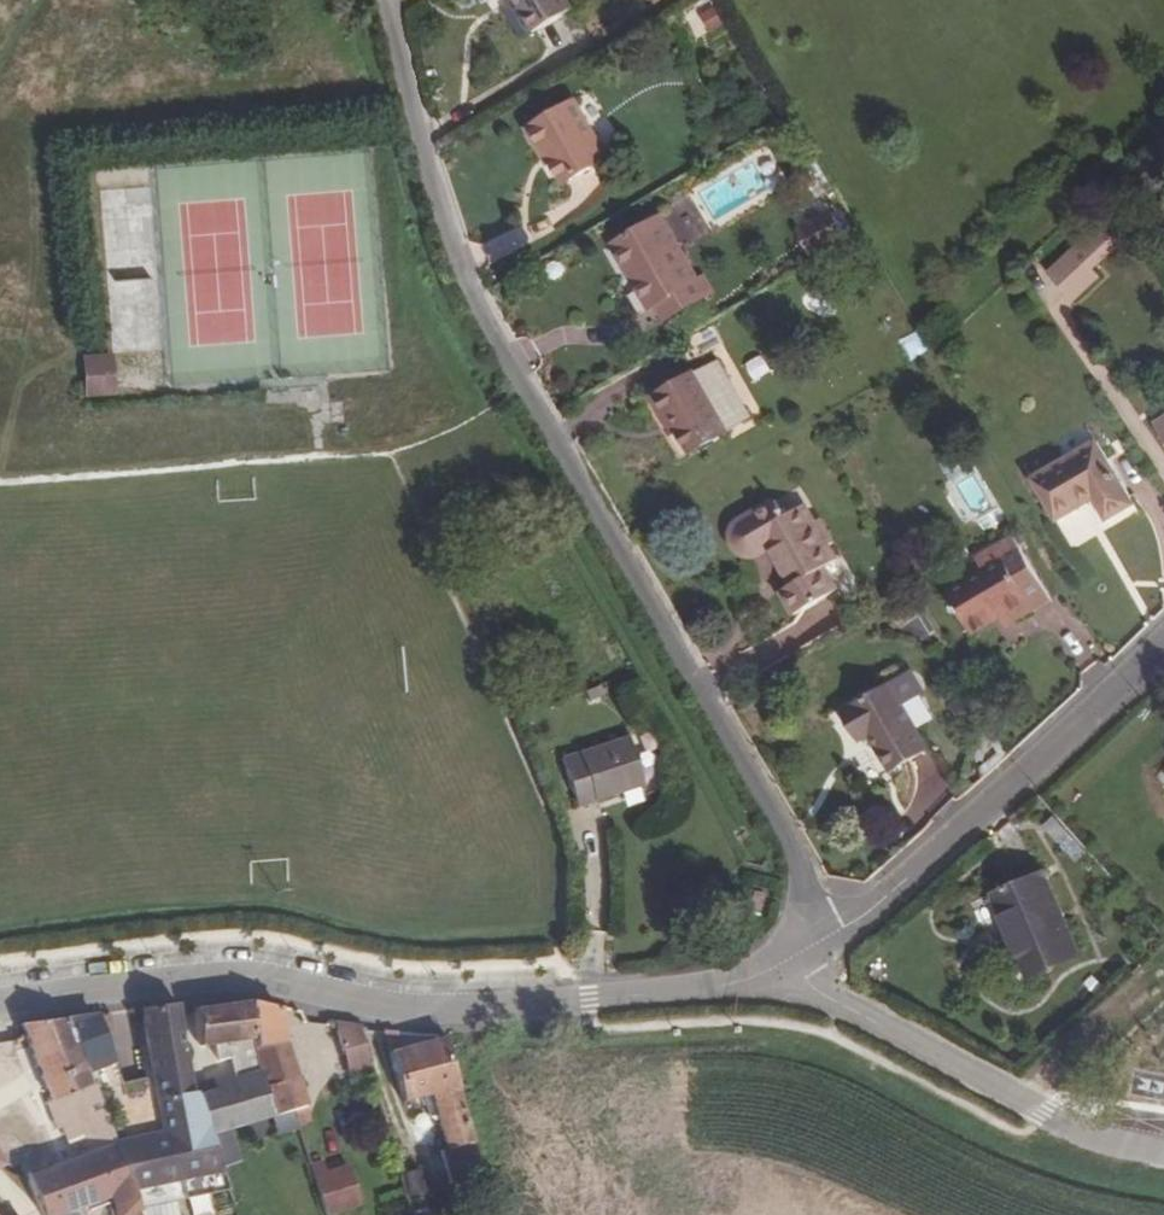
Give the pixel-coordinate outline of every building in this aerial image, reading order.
[(518,0),(514,3),(532,34),(574,10),(568,0),(518,0)] [(565,183),(609,157),(576,100),(528,129),(540,150),(544,148),(554,163),(565,183)] [(549,166),(554,163),(544,148),(540,150),(549,166)] [(795,219),(807,238),(830,223),(818,204),(795,219)] [(637,273),(656,306),(658,306),(666,320),(712,293),(702,275),(697,278),(660,215),(613,243),(632,276),(637,273)] [(1101,224),(1048,274),(1073,301),(1100,276),(1094,269),(1120,245),(1101,224)] [(1035,259),(1021,272),(1030,281),(1043,268),(1035,259)] [(652,310),(656,306),(637,273),(632,276),(652,310)] [(709,322),(676,342),(689,364),(722,344),(709,322)] [(769,386),(786,379),(775,351),(758,358),(769,386)] [(113,391),(110,355),(92,357),(84,358),(87,393),(113,391)] [(746,408),(722,367),(725,365),(720,357),(694,372),(653,397),(670,427),(675,424),(679,432),(692,453),(728,432),(744,422),(745,424),(753,420),(754,415),(749,407),(746,408)] [(343,403),(328,405),(330,425),(344,424),(343,403)] [(1154,423),(1163,439),(1163,417),(1154,423)] [(675,434),(679,432),(675,424),(670,427),(675,434)] [(1134,505),(1096,441),(1032,478),(1057,521),(1094,499),(1107,520),(1134,505)] [(776,500),(735,523),(734,524),(732,530),(731,534),(731,538),(731,542),(734,547),(736,550),(740,554),(746,556),(753,558),(758,557),(771,549),(791,585),(780,591),(794,614),(836,590),(824,568),(836,561),(828,546),(833,543),(820,519),(814,523),(804,504),(785,516),(776,500)] [(945,589),(971,633),(998,617),(1007,612),(1012,622),(1051,599),(1014,536),(975,559),(981,568),(945,589)] [(1004,626),(1012,622),(1007,612),(998,617),(1004,626)] [(893,770),(929,748),(918,730),(940,717),(912,672),(890,685),(845,713),(861,740),(871,734),(893,770)] [(961,703),(968,713),(980,706),(974,695),(961,703)] [(971,720),(984,712),(980,706),(968,713),(971,720)] [(628,738),(561,760),(578,808),(644,785),(628,738)] [(912,803),(946,791),(934,757),(900,769),(912,803)] [(1080,955),(1044,873),(991,896),(1027,978),(1080,955)] [(765,895),(754,892),(750,911),(760,913),(765,895)] [(305,1106),(284,1047),(280,1009),(248,1002),(227,1005),(234,1042),(253,1040),(255,1048),(258,1070),(260,1070),(271,1118),(291,1111),(305,1106)] [(139,1208),(229,1191),(221,1167),(209,1136),(206,1126),(197,1101),(191,1092),(191,1087),(178,1011),(177,1003),(139,1009),(152,1077),(120,1084),(113,1065),(103,1035),(101,1036),(100,1034),(112,1030),(110,1014),(104,1016),(103,1014),(94,1015),(65,1019),(113,1144),(131,1193),(132,1192),(139,1208)] [(234,1042),(227,1005),(194,1009),(198,1046),(211,1045),(213,1061),(229,1059),(233,1077),(245,1126),(271,1118),(260,1070),(258,1070),(255,1048),(253,1040),(234,1042)] [(20,1026),(50,1101),(46,1103),(55,1130),(63,1127),(75,1158),(113,1144),(65,1019),(20,1026)] [(334,1021),(345,1063),(368,1057),(361,1027),(334,1021)] [(458,1087),(444,1036),(401,1050),(396,1032),(382,1030),(402,1103),(431,1095),(458,1087)] [(233,1077),(212,1083),(230,1130),(245,1126),(233,1077)] [(212,1079),(191,1087),(191,1092),(197,1101),(206,1126),(209,1136),(223,1132),(230,1130),(212,1083),(212,1079)] [(446,1150),(473,1143),(458,1087),(431,1095),(446,1150)] [(14,1150),(0,1123),(0,1157),(14,1150)] [(223,1132),(209,1136),(221,1167),(231,1164),(229,1159),(232,1158),(223,1132)] [(35,1173),(68,1161),(58,1134),(25,1147),(35,1173)] [(482,1175),(473,1143),(446,1150),(441,1152),(450,1184),(482,1175)] [(137,1210),(131,1193),(113,1144),(75,1158),(68,1161),(35,1173),(31,1174),(47,1214),(63,1214),(112,1196),(119,1214),(124,1214),(137,1210)] [(319,1152),(306,1156),(320,1202),(356,1190),(344,1155),(322,1162),(319,1152)] [(400,1176),(405,1196),(422,1191),(417,1172),(400,1176)]
